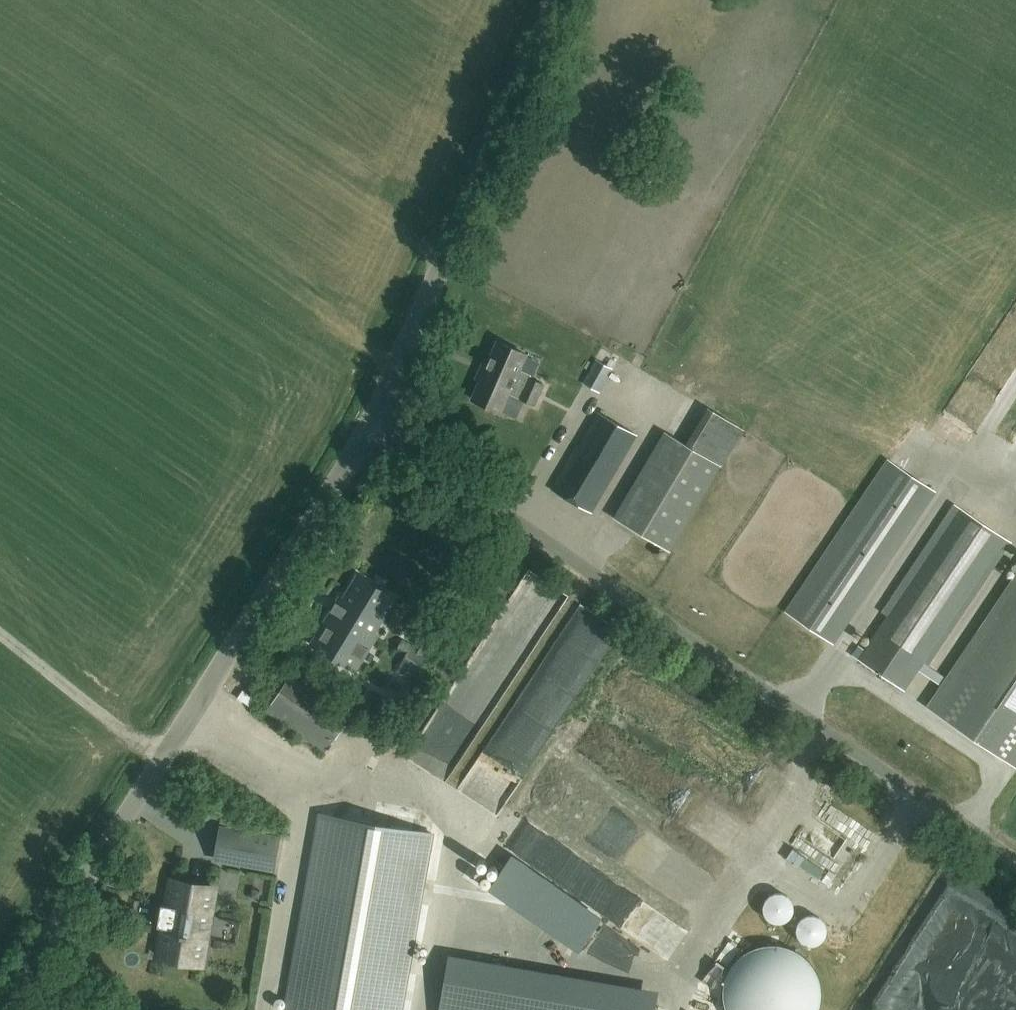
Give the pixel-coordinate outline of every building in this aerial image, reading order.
[(497,341),(484,370),(537,394),(542,384),(516,373),(524,353),(497,341)] [(596,357),(582,381),(600,391),(613,367),(596,357)] [(537,394),(484,370),(471,398),(499,411),(508,391),(534,402),(537,394)] [(669,552),(720,465),(721,466),(743,430),(711,411),(690,447),(664,432),(612,518),(669,552)] [(591,513),(636,435),(599,413),(577,451),(574,449),(550,489),(591,513)] [(831,641),(933,491),(889,462),(788,612),(831,641)] [(851,656),(857,660),(903,691),(1005,539),(959,508),(864,650),(858,646),(851,656)] [(370,634),(391,598),(357,579),(343,602),(339,599),(313,644),(354,669),(374,636),(370,634)] [(930,709),(1015,766),(1015,580),(930,709)] [(412,680),(428,652),(432,654),(440,639),(424,629),(415,645),(411,642),(410,644),(402,639),(395,650),(404,655),(395,671),(412,680)] [(327,751),(353,711),(293,671),(266,711),(327,751)] [(394,717),(402,703),(383,691),(374,705),(394,717)] [(449,773),(440,753),(419,763),(428,783),(449,773)] [(286,1009),(400,1009),(431,834),(321,814),(286,1009)] [(245,833),(240,861),(272,868),(278,839),(245,833)] [(513,856),(489,887),(580,949),(602,917),(513,856)] [(212,891),(168,883),(154,955),(198,964),(203,941),(207,942),(211,920),(207,919),(212,891)] [(819,1000),(819,987),(815,975),(809,964),(799,955),(788,949),(776,946),(764,946),(751,949),(740,956),(732,965),(725,976),(722,988),(723,1001),(725,1009),(816,1009),(819,1000)] [(469,975),(447,971),(440,1009),(463,1009),(469,975)] [(631,1005),(615,989),(602,1002),(610,1009),(626,1009),(631,1005)]
